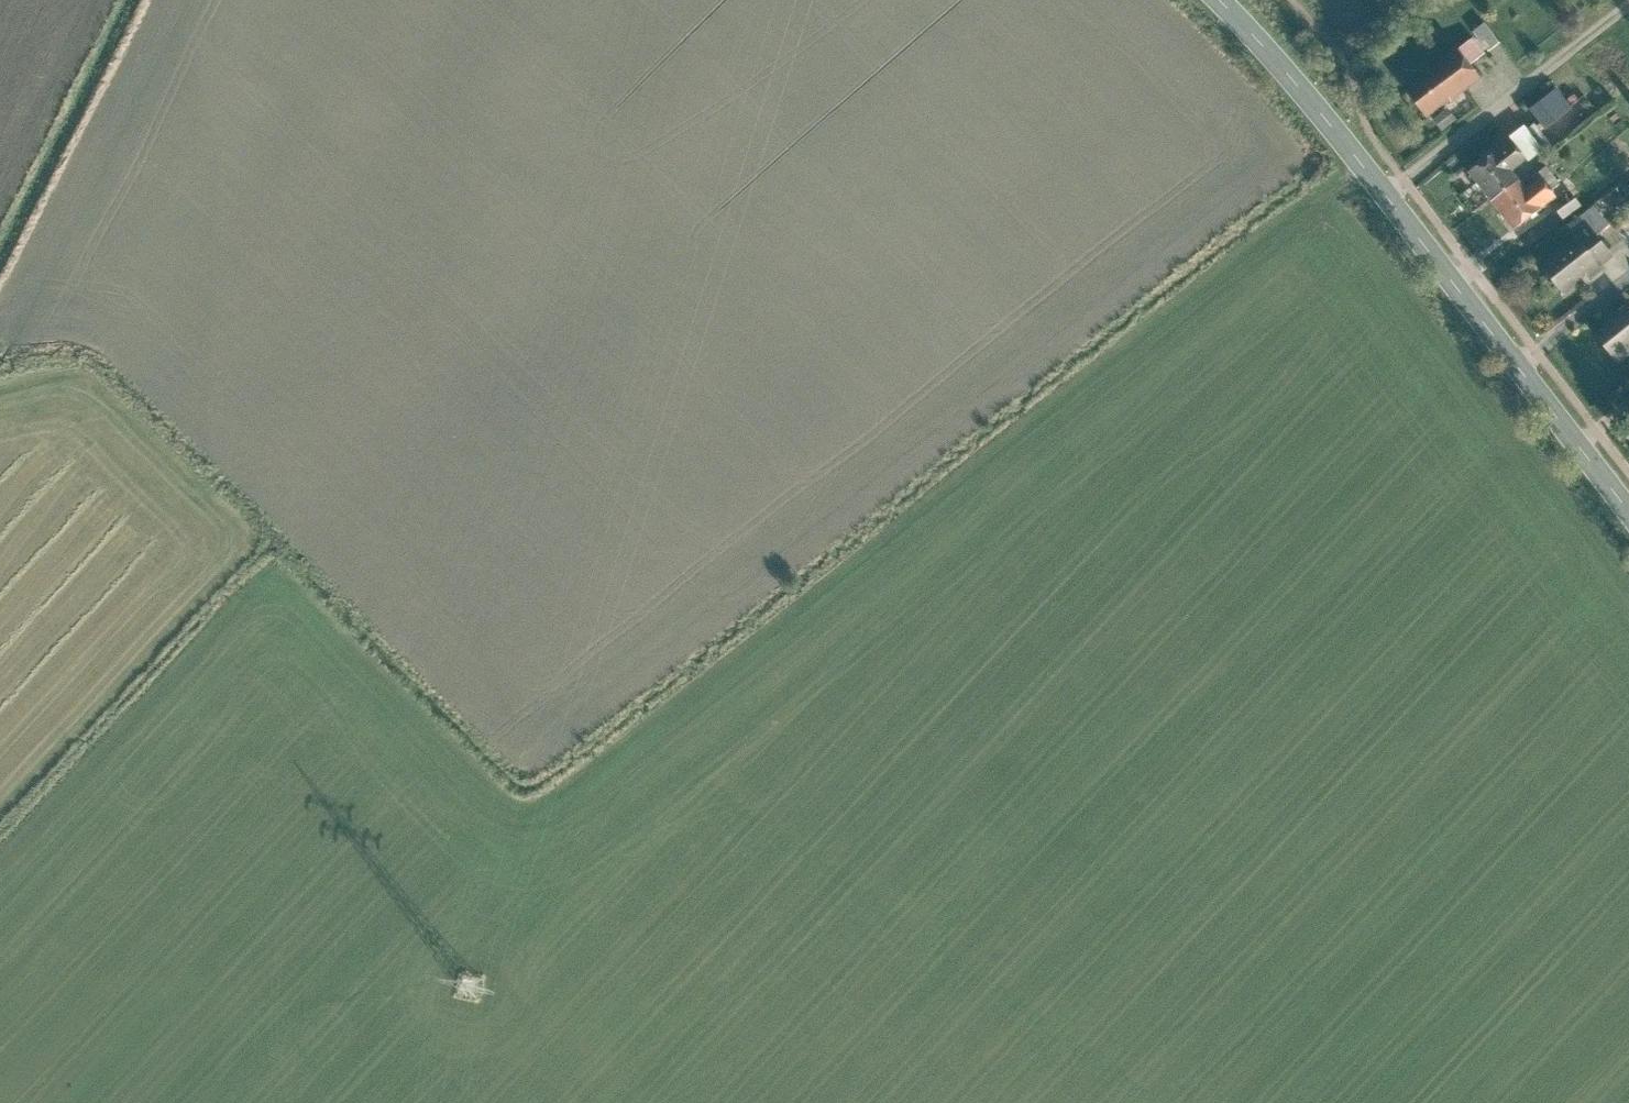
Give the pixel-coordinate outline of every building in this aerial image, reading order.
[(1499,44),(1485,26),(1476,33),(1490,51),(1499,44)] [(1480,57),(1468,40),(1454,50),(1466,66),(1480,57)] [(1466,66),(1454,50),(1400,91),(1425,123),(1477,82),(1466,66)] [(1544,127),(1567,107),(1551,88),(1527,108),(1544,127)] [(1544,144),(1532,128),(1526,131),(1540,149),(1544,144)] [(1526,131),(1514,137),(1529,160),(1540,149),(1526,131)] [(1514,137),(1465,171),(1488,204),(1516,182),(1508,174),(1529,160),(1514,137)] [(1557,184),(1543,169),(1536,176),(1549,191),(1557,184)] [(1488,204),(1510,232),(1548,202),(1533,183),(1523,191),(1516,182),(1488,204)] [(1597,234),(1610,224),(1593,203),(1563,226),(1572,237),(1596,268),(1613,255),(1597,234)] [(1537,265),(1562,296),(1596,268),(1572,237),(1537,265)] [(1593,336),(1616,365),(1628,355),(1628,307),(1593,336)]
